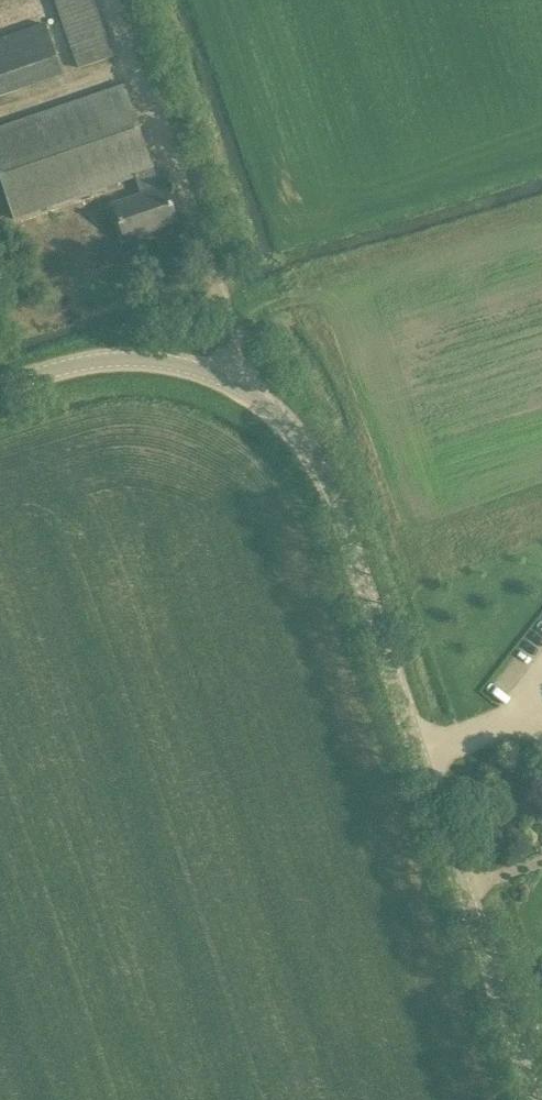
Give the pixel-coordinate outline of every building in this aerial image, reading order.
[(78,67),(114,57),(97,0),(58,0),(78,67)] [(65,75),(48,22),(0,37),(0,95),(65,75)] [(0,129),(0,174),(16,219),(137,177),(144,195),(114,206),(126,240),(178,222),(166,188),(161,190),(124,86),(0,129)]
